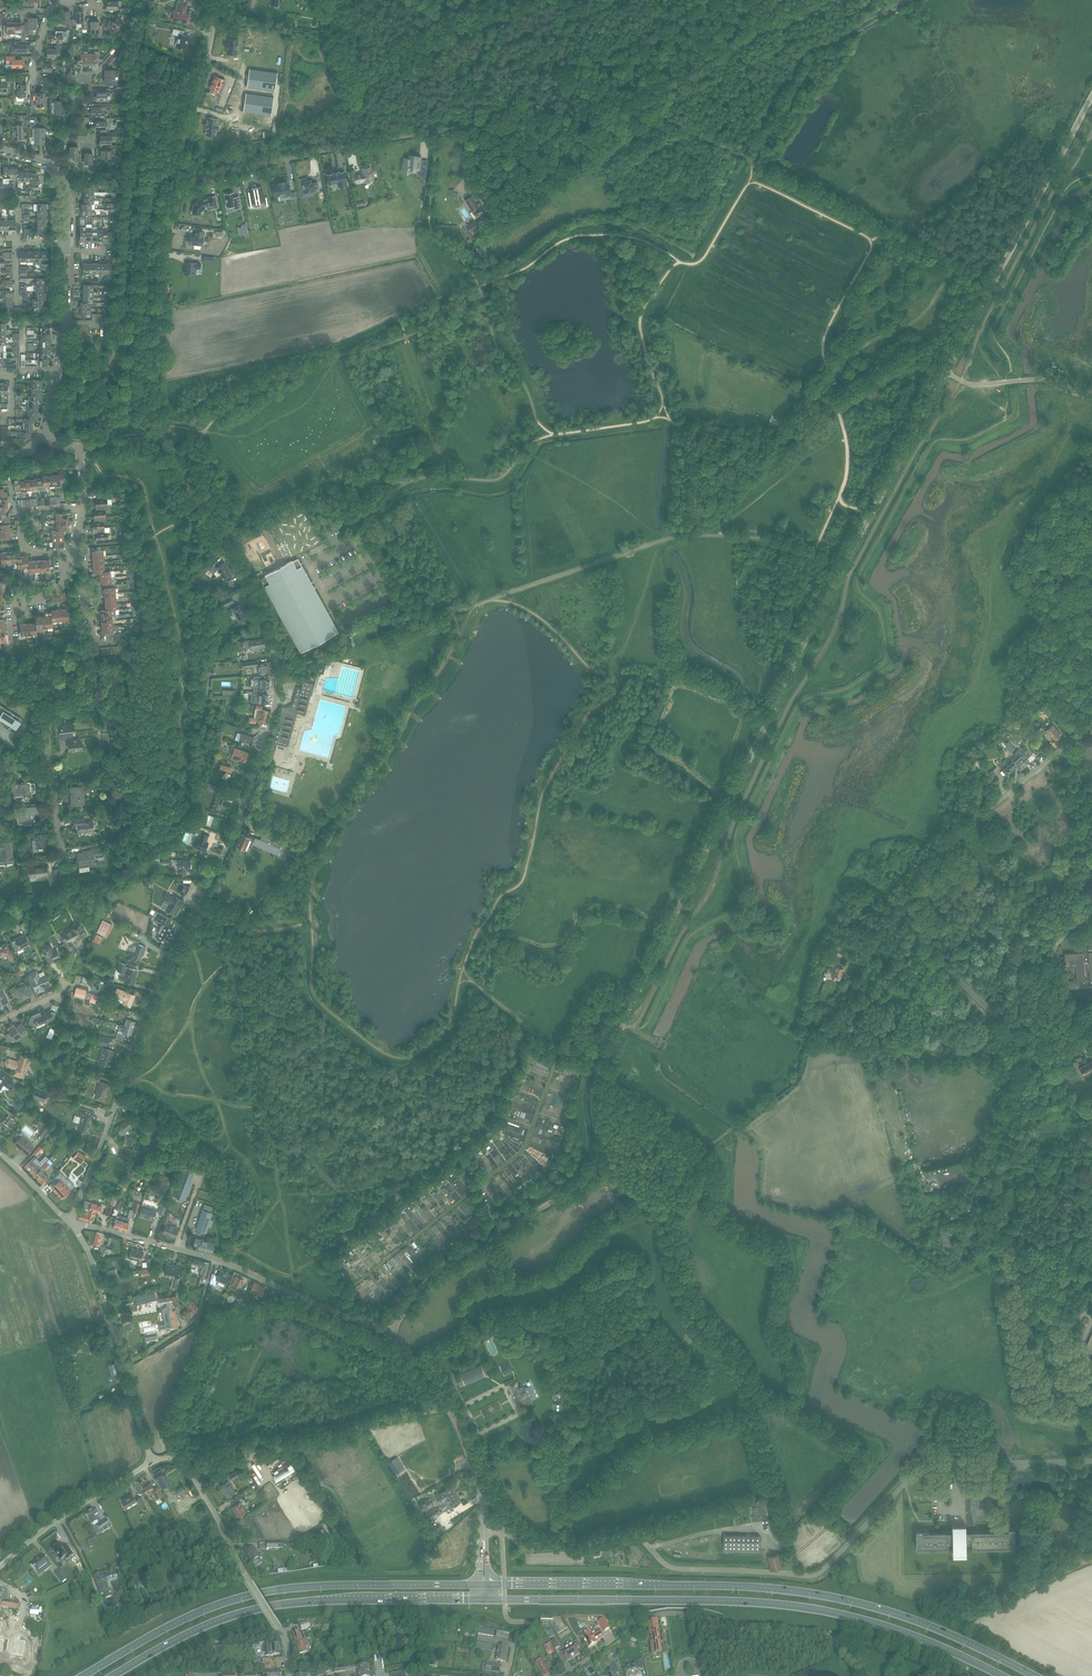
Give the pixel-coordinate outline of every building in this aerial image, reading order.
[(170,17),(171,17),(172,18),(172,20),(177,21),(177,23),(182,24),(182,22),(187,23),(189,13),(186,12),(187,5),(180,4),(179,11),(174,10),(173,13),(172,12),(171,12),(170,13),(169,13),(169,14),(169,15),(169,16),(169,17),(170,17)] [(76,12),(77,17),(77,19),(73,19),(73,25),(74,25),(75,23),(77,23),(77,27),(81,27),(81,30),(88,30),(88,18),(84,18),(84,11),(76,12)] [(70,19),(70,12),(62,12),(62,16),(60,16),(60,18),(59,18),(59,22),(67,22),(67,27),(73,27),(73,25),(73,19),(70,19)] [(106,28),(111,31),(114,32),(117,25),(119,26),(122,20),(113,15),(111,20),(110,20),(106,28)] [(25,25),(26,34),(33,34),(33,29),(37,29),(37,18),(29,18),(29,25),(25,25)] [(14,33),(14,22),(7,22),(7,25),(3,25),(4,36),(10,36),(10,33),(14,33)] [(22,22),(14,22),(14,33),(14,36),(25,35),(25,25),(22,25),(22,22)] [(91,22),(91,27),(91,33),(96,33),(96,37),(102,37),(102,25),(99,25),(99,22),(91,22)] [(176,47),(186,49),(187,41),(188,41),(189,36),(184,35),(184,31),(174,29),(172,34),(179,36),(178,41),(176,40),(175,45),(177,46),(176,47)] [(67,31),(64,31),(58,31),(58,35),(52,35),(52,42),(63,42),(63,37),(67,37),(67,31)] [(227,48),(227,53),(237,55),(239,40),(229,39),(228,44),(227,44),(226,48),(227,48)] [(20,41),(14,41),(10,41),(10,47),(13,47),(13,53),(27,53),(27,45),(20,45),(20,41)] [(62,46),(60,46),(54,46),(54,49),(47,49),(47,57),(57,57),(57,53),(62,53),(62,46)] [(88,51),(88,54),(89,65),(96,65),(96,62),(100,62),(100,58),(99,58),(99,51),(88,51)] [(89,65),(88,54),(84,54),(84,52),(78,52),(78,62),(81,62),(81,65),(89,65)] [(103,59),(106,62),(112,56),(109,53),(103,59)] [(106,62),(110,65),(115,58),(112,55),(106,62)] [(15,56),(10,56),(6,56),(6,63),(6,64),(6,67),(6,68),(11,68),(11,69),(12,69),(12,67),(23,67),(23,59),(15,59),(15,56)] [(52,63),(48,63),(43,64),(43,71),(51,71),(51,75),(56,75),(56,71),(52,71),(52,63)] [(67,67),(68,77),(75,77),(75,71),(78,71),(78,64),(72,64),(72,67),(67,67)] [(275,92),(277,73),(250,69),(247,87),(275,92)] [(210,88),(211,89),(209,92),(210,94),(214,95),(215,95),(217,91),(221,93),(225,84),(222,83),(222,82),(221,82),(223,79),(215,76),(210,88)] [(7,92),(7,83),(12,83),(12,77),(7,78),(7,82),(0,82),(0,92),(7,92)] [(115,77),(105,77),(105,84),(115,84),(117,84),(117,88),(125,88),(125,84),(118,84),(118,80),(115,80),(115,77)] [(26,84),(17,84),(18,93),(18,98),(27,97),(26,84)] [(45,93),(36,93),(36,106),(45,106),(45,93)] [(271,116),(274,97),(246,93),(243,112),(271,116)] [(55,102),(51,102),(51,110),(56,110),(56,114),(65,114),(65,100),(55,101),(55,102)] [(91,115),(97,115),(102,115),(102,110),(111,110),(111,104),(99,104),(99,107),(91,107),(91,115)] [(113,118),(110,118),(104,118),(104,121),(96,121),(96,129),(107,129),(107,125),(113,125),(113,118)] [(205,123),(204,128),(206,128),(206,134),(216,135),(216,129),(218,130),(219,125),(217,125),(217,119),(208,118),(207,124),(205,123)] [(13,126),(13,133),(13,139),(23,139),(23,125),(13,126)] [(35,143),(44,143),(45,128),(35,128),(35,143)] [(117,132),(112,132),(107,132),(107,136),(100,136),(100,143),(111,143),(111,139),(117,139),(117,132)] [(75,161),(81,161),(81,154),(78,154),(78,147),(70,147),(70,157),(75,157),(75,161)] [(116,147),(110,147),(105,147),(105,150),(100,150),(100,158),(107,158),(107,159),(107,160),(108,160),(108,161),(108,162),(109,162),(110,162),(110,163),(111,163),(112,163),(113,163),(114,162),(115,162),(115,161),(115,160),(116,160),(116,159),(116,158),(116,157),(115,157),(115,156),(114,155),(113,155),(113,154),(112,154),(111,154),(111,153),(116,153),(116,147)] [(85,154),(85,159),(85,164),(91,164),(91,171),(96,171),(96,163),(92,163),(93,154),(85,154)] [(419,172),(419,176),(426,177),(427,167),(420,167),(421,160),(421,158),(410,156),(409,160),(404,159),(403,171),(410,172),(410,171),(410,168),(411,168),(420,169),(419,172)] [(362,173),(355,175),(356,183),(364,181),(364,182),(373,181),(372,178),(374,178),(373,174),(371,174),(370,167),(362,169),(362,173)] [(338,173),(338,171),(337,172),(335,172),(333,172),(334,174),(327,175),(329,185),(338,183),(338,187),(347,185),(346,181),(347,181),(345,172),(338,173)] [(300,180),(302,188),(303,193),(313,192),(317,191),(316,189),(319,188),(317,182),(311,183),(311,179),(308,180),(307,179),(300,180)] [(289,193),(288,184),(286,184),(286,183),(277,184),(278,186),(274,186),(275,190),(274,190),(275,192),(276,196),(289,193)] [(250,189),(250,191),(250,192),(251,197),(248,198),(250,206),(252,206),(252,203),(265,201),(268,200),(267,197),(264,198),(262,187),(252,189),(250,189)] [(239,196),(238,196),(235,197),(234,192),(224,194),(227,207),(233,206),(233,209),(241,208),(239,196)] [(195,204),(193,206),(193,213),(200,214),(201,210),(204,207),(214,205),(214,209),(218,208),(217,201),(213,202),(213,197),(200,199),(198,201),(195,204)] [(472,197),(466,201),(472,212),(474,215),(484,208),(480,202),(477,204),(472,197)] [(477,219),(467,225),(472,232),(481,226),(477,219)] [(203,237),(203,231),(195,230),(195,236),(190,236),(189,243),(190,244),(190,246),(194,247),(194,244),(202,245),(203,237)] [(190,274),(195,275),(195,268),(200,269),(201,264),(196,263),(186,261),(185,274),(189,274),(190,275),(190,274)] [(91,308),(79,308),(79,309),(80,310),(81,310),(81,314),(81,317),(87,317),(87,314),(91,314),(91,308)] [(771,416),(767,423),(777,429),(781,422),(771,416)] [(64,471),(60,471),(57,471),(58,474),(54,475),(55,485),(61,485),(61,480),(65,480),(64,471)] [(95,500),(96,506),(112,504),(112,499),(111,499),(110,499),(109,493),(97,494),(98,500),(95,500)] [(6,512),(5,509),(8,508),(8,503),(0,504),(0,513),(6,512)] [(112,505),(112,504),(96,506),(96,511),(94,511),(94,517),(106,516),(106,510),(111,510),(110,505),(112,505)] [(9,521),(9,515),(6,516),(6,512),(0,513),(0,522),(9,521)] [(107,521),(106,516),(94,517),(95,522),(92,523),(93,529),(104,527),(104,522),(107,521)] [(13,530),(13,527),(10,528),(9,521),(0,522),(0,531),(13,530)] [(110,532),(109,527),(104,527),(93,529),(93,534),(96,534),(96,540),(102,539),(108,538),(108,532),(110,532)] [(0,531),(0,535),(0,540),(11,539),(10,532),(13,532),(13,530),(0,531)] [(265,548),(269,546),(265,539),(261,541),(265,548)] [(92,551),(93,557),(104,556),(103,550),(95,551),(95,548),(91,548),(91,551),(92,551)] [(287,564),(260,579),(301,653),(338,632),(298,558),(292,562),(290,562),(286,563),(287,564)] [(216,562),(209,571),(214,574),(218,569),(224,580),(224,579),(231,575),(231,576),(224,562),(223,563),(224,563),(220,565),(216,562)] [(104,583),(105,586),(115,585),(115,579),(111,580),(111,577),(100,578),(100,583),(104,583)] [(104,588),(105,594),(116,593),(115,585),(105,586),(105,588),(104,588)] [(221,601),(224,606),(234,602),(231,596),(221,601)] [(232,609),(239,623),(248,619),(240,604),(232,609)] [(68,609),(62,609),(63,620),(69,620),(68,612),(71,611),(70,608),(68,608),(68,609)] [(113,626),(102,627),(102,632),(101,632),(102,635),(105,635),(115,634),(114,631),(113,631),(113,626)] [(244,642),(245,647),(250,646),(251,652),(260,650),(260,648),(266,647),(264,638),(244,642)] [(258,663),(259,674),(267,673),(273,673),(272,662),(258,663)] [(254,686),(254,691),(263,691),(263,688),(268,688),(268,679),(265,679),(265,676),(258,676),(254,676),(254,679),(255,679),(255,686),(254,686)] [(272,741),(267,760),(272,761),(277,744),(280,745),(281,745),(280,745),(285,726),(288,726),(292,712),(298,714),(303,693),(312,695),(315,684),(303,681),(301,688),(297,687),(292,706),(291,706),(287,708),(287,709),(283,708),(273,742),(272,741)] [(254,691),(254,696),(255,696),(255,703),(259,703),(262,703),(268,703),(268,695),(262,694),(263,691),(254,691)] [(17,727),(22,719),(0,705),(0,717),(17,727)] [(262,710),(263,707),(256,705),(256,709),(258,709),(256,718),(249,717),(248,722),(255,724),(256,722),(260,722),(265,723),(268,711),(262,710)] [(59,741),(68,740),(69,750),(80,749),(84,745),(79,739),(73,740),(72,733),(75,732),(74,723),(59,725),(60,733),(59,734),(59,741)] [(1047,730),(1051,735),(1054,739),(1055,738),(1056,739),(1060,736),(1059,735),(1060,734),(1053,725),(1047,730)] [(287,727),(284,742),(292,743),(295,733),(291,733),(292,730),(294,731),(294,728),(287,727)] [(239,741),(246,743),(251,745),(254,737),(241,734),(239,741)] [(249,753),(235,748),(233,754),(230,753),(229,757),(231,758),(231,759),(235,760),(235,758),(246,762),(249,753)] [(1016,756),(1025,765),(1029,761),(1027,758),(1031,755),(1027,750),(1023,754),(1021,752),(1016,756)] [(1008,777),(1016,771),(1014,769),(1017,766),(1020,769),(1025,765),(1016,756),(1011,760),(1013,762),(1009,765),(1005,760),(998,765),(1008,777)] [(13,789),(12,789),(12,790),(13,790),(13,794),(21,793),(21,792),(34,791),(33,783),(22,784),(22,783),(16,784),(16,783),(16,785),(12,785),(13,789)] [(83,786),(76,787),(70,787),(72,804),(84,803),(83,786)] [(211,810),(213,811),(218,813),(224,797),(217,794),(211,810)] [(25,825),(32,824),(31,824),(30,814),(31,813),(34,812),(34,814),(39,814),(38,806),(15,809),(15,815),(16,815),(17,817),(18,824),(25,824),(25,825)] [(85,818),(79,819),(73,819),(74,826),(79,826),(80,833),(94,831),(93,821),(85,822),(85,818)] [(304,844),(279,833),(258,823),(256,828),(276,838),(284,842),(292,845),(288,854),(298,859),(304,844)] [(36,839),(38,852),(44,851),(44,847),(46,847),(45,838),(47,838),(47,833),(38,834),(38,833),(39,833),(38,829),(26,830),(26,835),(33,834),(34,840),(36,839)] [(208,843),(206,842),(208,836),(202,834),(199,839),(197,838),(196,840),(195,841),(194,841),(194,843),(194,844),(194,845),(194,847),(205,851),(208,844),(208,843)] [(236,846),(241,848),(245,850),(250,838),(241,835),(236,846)] [(281,848),(255,837),(252,844),(278,855),(281,848)] [(1,851),(2,857),(0,857),(0,865),(14,863),(13,856),(12,856),(11,841),(0,843),(0,851),(1,851)] [(79,865),(79,868),(79,867),(89,867),(88,864),(95,863),(94,856),(103,855),(103,848),(91,849),(91,851),(83,852),(83,853),(77,854),(79,865)] [(171,859),(170,863),(178,864),(178,868),(179,868),(179,875),(186,875),(187,870),(186,870),(186,868),(187,868),(190,869),(190,868),(191,868),(192,865),(191,864),(190,864),(191,861),(178,860),(171,859)] [(35,867),(28,868),(29,877),(30,877),(40,876),(40,877),(41,880),(48,879),(48,876),(47,866),(41,866),(35,867)] [(54,869),(53,869),(55,881),(59,881),(59,879),(60,879),(61,879),(61,880),(66,880),(64,868),(60,869),(60,870),(59,870),(58,870),(58,869),(57,869),(54,870),(54,869)] [(189,887),(183,883),(178,891),(185,895),(189,887)] [(178,906),(180,907),(184,901),(181,900),(182,899),(174,895),(173,896),(169,894),(165,901),(169,903),(166,910),(174,914),(178,906)] [(152,908),(148,915),(153,918),(156,911),(152,908)] [(165,925),(164,924),(167,918),(161,914),(157,921),(162,923),(157,932),(160,934),(157,939),(166,944),(167,945),(167,944),(170,939),(172,935),(174,930),(175,930),(174,930),(165,925),(166,925),(165,924),(165,925)] [(100,934),(107,937),(113,925),(105,922),(103,920),(97,933),(100,934)] [(61,935),(69,952),(74,949),(70,942),(77,939),(77,940),(87,935),(83,929),(82,929),(80,924),(79,925),(78,924),(73,926),(73,928),(72,929),(73,931),(67,934),(66,933),(61,935)] [(12,941),(14,946),(17,951),(23,948),(24,951),(31,947),(30,945),(25,934),(22,936),(22,937),(20,938),(19,937),(12,941)] [(93,941),(99,943),(101,937),(96,935),(93,941)] [(1071,949),(1075,949),(1075,953),(1065,953),(1065,957),(1065,961),(1066,961),(1066,964),(1066,969),(1073,969),(1073,966),(1076,966),(1077,981),(1078,981),(1068,981),(1067,983),(1067,984),(1066,984),(1066,989),(1086,988),(1090,988),(1091,988),(1091,939),(1088,939),(1088,941),(1077,942),(1077,941),(1071,941),(1071,949)] [(7,954),(10,960),(14,959),(7,944),(4,945),(1,946),(0,946),(0,957),(7,954)] [(128,955),(140,960),(142,953),(144,953),(146,947),(137,944),(136,946),(134,946),(129,948),(131,951),(130,951),(128,955)] [(57,960),(56,958),(60,956),(57,950),(53,951),(52,948),(48,950),(48,949),(47,950),(47,951),(44,952),(49,964),(57,960)] [(129,983),(134,984),(133,983),(135,975),(136,975),(137,970),(125,967),(126,964),(119,962),(117,971),(123,972),(123,976),(122,976),(121,980),(124,981),(124,982),(128,982),(128,983),(129,983)] [(833,975),(832,979),(840,981),(844,969),(837,967),(834,975),(833,975)] [(36,971),(29,974),(35,988),(37,993),(43,991),(42,989),(50,985),(46,975),(44,972),(38,975),(36,971)] [(30,995),(30,994),(26,985),(25,985),(24,983),(22,983),(20,984),(19,985),(20,987),(17,988),(17,987),(11,989),(14,996),(20,994),(22,999),(26,997),(27,997),(28,997),(28,996),(30,995)] [(86,993),(87,990),(86,990),(86,989),(87,989),(77,986),(77,987),(77,988),(76,988),(74,996),(84,998),(85,998),(90,1000),(89,1002),(100,1004),(102,996),(91,994),(86,993)] [(2,1002),(3,1003),(9,1001),(3,988),(0,989),(0,1003),(2,1002)] [(128,993),(118,989),(115,997),(125,1001),(124,1005),(131,1008),(133,1003),(132,1003),(135,996),(128,993)] [(29,1023),(34,1025),(36,1026),(45,1021),(47,1022),(49,1021),(50,1020),(53,1018),(55,1013),(50,1011),(45,1013),(43,1012),(43,1011),(31,1016),(29,1023)] [(135,1021),(126,1018),(124,1025),(133,1028),(135,1021)] [(25,1029),(24,1028),(21,1023),(16,1027),(13,1024),(11,1025),(11,1028),(9,1027),(7,1029),(10,1032),(5,1036),(9,1041),(14,1037),(17,1040),(23,1036),(20,1033),(25,1029)] [(133,1028),(124,1025),(120,1024),(118,1030),(131,1034),(133,1028)] [(99,1043),(107,1046),(109,1039),(101,1036),(99,1043)] [(98,1063),(104,1065),(109,1067),(112,1059),(110,1059),(113,1052),(114,1052),(114,1051),(103,1048),(98,1063)] [(16,1075),(21,1077),(21,1076),(24,1076),(30,1058),(20,1055),(19,1058),(18,1058),(18,1059),(18,1060),(19,1060),(18,1062),(9,1059),(5,1061),(5,1062),(6,1066),(16,1069),(14,1073),(16,1075)] [(1081,1070),(1084,1075),(1091,1071),(1087,1063),(1078,1068),(1080,1071),(1081,1070)] [(4,1075),(0,1072),(0,1089),(4,1084),(9,1088),(13,1082),(4,1075)] [(94,1099),(99,1100),(104,1102),(109,1085),(100,1081),(94,1099)] [(19,1097),(14,1103),(20,1108),(25,1102),(19,1097)] [(77,1129),(82,1131),(88,1133),(94,1113),(80,1108),(78,1115),(82,1116),(79,1124),(77,1125),(76,1127),(77,1129)] [(0,1124),(5,1128),(14,1119),(8,1114),(0,1124)] [(136,1125),(134,1122),(130,1117),(126,1120),(126,1121),(116,1128),(121,1135),(136,1125)] [(45,1125),(39,1131),(43,1135),(49,1128),(45,1125)] [(15,1138),(18,1140),(14,1144),(19,1148),(19,1147),(23,1150),(21,1152),(25,1156),(33,1146),(31,1144),(33,1142),(21,1132),(15,1138)] [(122,1151),(123,1150),(122,1150),(120,1155),(130,1159),(133,1154),(132,1154),(132,1155),(122,1151)] [(75,1156),(82,1161),(85,1156),(78,1151),(75,1156)] [(31,1160),(27,1165),(26,1166),(34,1175),(39,1170),(49,1159),(47,1157),(37,1166),(31,1160)] [(53,1163),(49,1159),(39,1170),(34,1175),(43,1184),(49,1178),(43,1172),(45,1170),(46,1171),(53,1163)] [(183,1169),(173,1195),(185,1200),(191,1183),(190,1183),(194,1172),(183,1169)] [(124,1185),(128,1187),(133,1174),(129,1172),(124,1185)] [(51,1187),(62,1198),(71,1190),(65,1184),(68,1181),(61,1173),(53,1180),(56,1184),(51,1187)] [(82,1209),(79,1218),(89,1221),(90,1221),(92,1222),(95,1211),(99,1213),(101,1207),(101,1206),(91,1203),(85,1201),(83,1209),(82,1209)] [(152,1206),(151,1209),(142,1206),(139,1216),(145,1217),(145,1216),(153,1219),(157,1207),(156,1206),(154,1205),(153,1205),(152,1206)] [(122,1221),(120,1229),(126,1231),(129,1222),(130,1217),(134,1218),(135,1213),(133,1212),(133,1210),(130,1209),(128,1218),(123,1217),(122,1221)] [(198,1224),(196,1229),(205,1232),(207,1226),(210,1227),(213,1221),(209,1220),(211,1212),(203,1209),(198,1224)] [(167,1222),(170,1215),(165,1214),(162,1222),(166,1224),(163,1233),(174,1237),(178,1228),(170,1225),(171,1223),(167,1222)] [(113,1228),(120,1229),(122,1221),(123,1217),(117,1215),(116,1219),(115,1219),(113,1228)] [(468,1227),(471,1230),(480,1223),(478,1219),(468,1227)] [(103,1234),(97,1232),(93,1245),(100,1247),(103,1234)] [(198,1248),(212,1252),(214,1243),(196,1238),(194,1245),(199,1246),(198,1248)] [(106,1251),(106,1248),(100,1247),(99,1252),(102,1253),(101,1256),(104,1257),(105,1254),(108,1254),(109,1252),(106,1251)] [(129,1258),(141,1261),(143,1252),(139,1251),(136,1250),(131,1249),(129,1258)] [(202,1261),(202,1262),(193,1260),(192,1264),(200,1267),(199,1273),(201,1274),(200,1278),(204,1279),(209,1263),(202,1261)] [(166,1269),(165,1274),(173,1276),(172,1281),(178,1282),(179,1277),(178,1277),(179,1273),(181,1267),(167,1264),(166,1269)] [(154,1274),(153,1268),(140,1271),(141,1277),(154,1274)] [(220,1271),(220,1272),(218,1276),(212,1274),(210,1283),(216,1285),(218,1280),(226,1284),(230,1275),(220,1271)] [(236,1275),(232,1285),(239,1288),(243,1279),(236,1275)] [(244,1279),(240,1287),(244,1289),(248,1281),(244,1279)] [(260,1296),(264,1287),(254,1282),(249,1290),(260,1296)] [(165,1324),(159,1325),(160,1331),(165,1330),(165,1332),(171,1331),(170,1329),(178,1327),(175,1310),(173,1311),(171,1297),(159,1299),(160,1303),(167,1302),(167,1306),(165,1307),(166,1312),(163,1312),(165,1321),(165,1324)] [(180,1316),(182,1317),(186,1321),(199,1308),(191,1301),(186,1306),(188,1308),(180,1316)] [(509,1363),(501,1367),(505,1375),(513,1370),(509,1363)] [(480,1365),(466,1372),(460,1374),(465,1384),(485,1376),(480,1365)] [(519,1389),(514,1391),(520,1403),(524,1401),(526,1404),(527,1405),(532,1402),(533,1401),(531,1397),(534,1396),(529,1387),(525,1389),(524,1386),(519,1389)] [(279,1458),(282,1463),(289,1474),(294,1470),(290,1464),(291,1464),(285,1455),(279,1458)] [(397,1457),(388,1463),(392,1468),(393,1468),(396,1474),(404,1469),(397,1457)] [(206,1473),(212,1482),(220,1477),(217,1472),(219,1471),(210,1459),(203,1463),(204,1464),(201,1466),(205,1473),(206,1473)] [(229,1474),(232,1480),(241,1474),(238,1469),(229,1474)] [(153,1474),(156,1479),(162,1488),(171,1483),(166,1474),(164,1475),(161,1470),(153,1474)] [(289,1483),(294,1480),(290,1473),(285,1476),(289,1483)] [(228,1480),(224,1482),(220,1485),(227,1497),(235,1492),(228,1480)] [(143,1488),(145,1492),(148,1491),(154,1501),(164,1496),(159,1487),(154,1489),(150,1483),(143,1488)] [(445,1500),(450,1508),(460,1502),(450,1487),(436,1496),(440,1503),(445,1500)] [(121,1500),(124,1505),(126,1507),(136,1501),(132,1494),(121,1500)] [(168,1499),(179,1519),(184,1517),(180,1510),(181,1509),(174,1496),(168,1499)] [(140,1497),(137,1499),(141,1507),(145,1505),(140,1497)] [(752,1501),(755,1516),(766,1513),(762,1498),(752,1501)] [(424,1515),(428,1521),(438,1515),(434,1509),(432,1506),(428,1499),(418,1505),(423,1512),(424,1511),(425,1514),(424,1515)] [(232,1506),(238,1516),(245,1512),(239,1502),(232,1506)] [(98,1515),(94,1508),(85,1514),(92,1524),(98,1520),(95,1517),(98,1515)] [(326,1522),(334,1531),(339,1526),(331,1517),(326,1522)] [(97,1525),(102,1533),(111,1527),(106,1519),(97,1525)] [(192,1524),(187,1526),(184,1528),(189,1538),(197,1534),(192,1524)] [(441,1524),(434,1529),(438,1535),(445,1531),(441,1524)] [(948,1545),(953,1545),(954,1555),(967,1554),(966,1545),(972,1545),(972,1547),(973,1547),(973,1549),(1014,1548),(1014,1546),(1015,1546),(1015,1528),(1002,1528),(1002,1529),(1008,1528),(1008,1533),(972,1534),(972,1531),(966,1531),(966,1524),(953,1525),(953,1531),(947,1531),(947,1534),(923,1534),(923,1530),(929,1530),(916,1530),(917,1548),(918,1548),(918,1550),(947,1549),(947,1547),(948,1547),(948,1545)] [(723,1552),(759,1552),(759,1550),(760,1550),(760,1549),(759,1549),(760,1535),(724,1535),(723,1552)] [(60,1542),(52,1548),(56,1553),(54,1555),(57,1559),(59,1557),(61,1560),(65,1556),(68,1559),(74,1555),(66,1544),(66,1545),(67,1546),(65,1547),(64,1546),(63,1547),(60,1542)] [(248,1547),(244,1549),(246,1552),(252,1562),(260,1557),(253,1547),(249,1550),(248,1547)] [(780,1554),(768,1556),(771,1569),(783,1567),(780,1554)] [(31,1565),(37,1573),(43,1568),(45,1570),(51,1566),(43,1555),(38,1559),(38,1560),(36,1561),(31,1565)] [(14,1582),(22,1588),(31,1576),(22,1570),(14,1582)] [(55,1574),(62,1583),(66,1580),(59,1571),(55,1574)] [(102,1573),(99,1574),(94,1576),(101,1595),(103,1594),(105,1598),(111,1596),(106,1582),(113,1579),(110,1574),(104,1576),(102,1573)] [(138,1583),(139,1590),(151,1588),(150,1581),(138,1583)] [(125,1603),(126,1610),(134,1608),(133,1601),(125,1603)] [(599,1622),(605,1631),(609,1628),(603,1619),(599,1622)] [(649,1623),(648,1623),(652,1654),(662,1653),(657,1619),(649,1623)] [(308,1620),(299,1623),(301,1630),(310,1627),(314,1625),(312,1620),(308,1620)] [(555,1626),(551,1628),(556,1635),(559,1633),(555,1626)] [(582,1636),(589,1647),(596,1643),(596,1641),(603,1636),(599,1629),(591,1634),(589,1632),(582,1636)] [(307,1641),(304,1632),(299,1633),(298,1630),(292,1632),(300,1654),(307,1651),(304,1642),(307,1641)] [(20,1655),(23,1640),(0,1636),(0,1651),(20,1655)] [(561,1651),(567,1661),(579,1653),(576,1649),(579,1647),(576,1642),(573,1644),(573,1643),(561,1651)] [(264,1647),(263,1647),(263,1653),(265,1653),(265,1656),(270,1655),(280,1654),(279,1644),(270,1644),(270,1643),(264,1644),(264,1647)] [(544,1645),(548,1654),(554,1652),(550,1643),(544,1645)] [(498,1645),(496,1660),(505,1662),(508,1647),(498,1645)] [(542,1675),(551,1675),(553,1675),(548,1667),(547,1668),(545,1664),(546,1664),(542,1658),(535,1663),(540,1671),(540,1672),(542,1675)] [(627,1675),(637,1675),(642,1675),(640,1670),(644,1668),(642,1659),(634,1661),(636,1665),(625,1668),(627,1675)] [(486,1671),(494,1672),(499,1673),(501,1665),(487,1663),(486,1671)] [(357,1666),(359,1675),(370,1675),(369,1672),(368,1672),(368,1670),(369,1669),(368,1664),(357,1666)] [(616,1664),(612,1665),(613,1668),(611,1669),(613,1673),(607,1675),(604,1675),(622,1675),(616,1664)]
